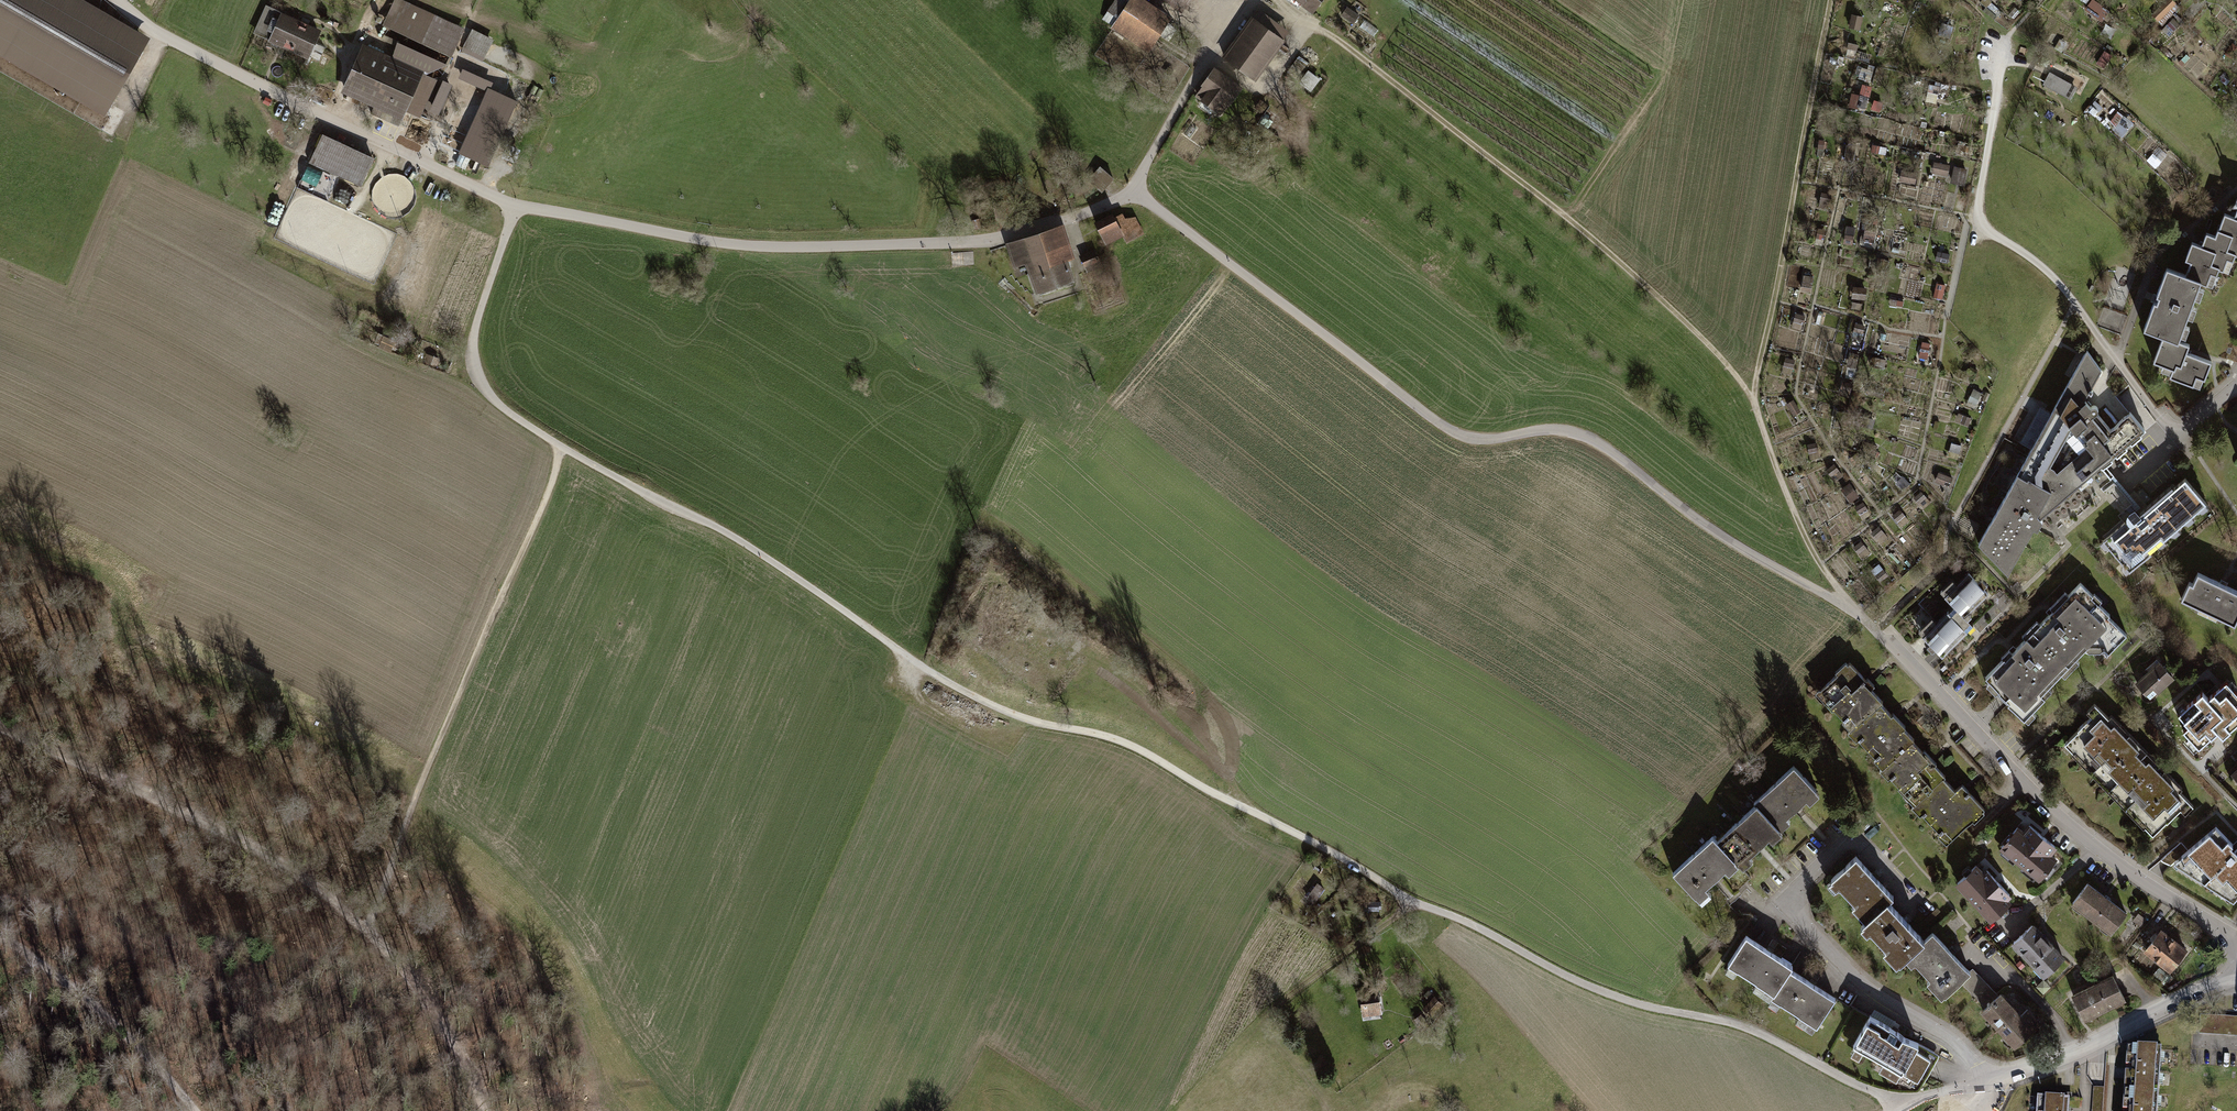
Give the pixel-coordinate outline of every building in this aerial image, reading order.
[(102,116),(148,36),(84,0),(0,0),(0,57),(102,116)] [(381,25),(451,56),(463,28),(400,0),(392,0),(381,25)] [(1112,28),(1149,53),(1173,19),(1144,0),(1116,0),(1107,13),(1117,20),(1112,28)] [(1181,11),(1189,0),(1166,0),(1181,11)] [(1314,16),(1325,0),(1292,0),(1314,16)] [(2110,10),(2096,0),(2091,0),(2084,9),(2102,21),(2104,18),(2109,21),(2114,14),(2109,11),(2110,10)] [(2174,0),(2166,0),(2152,14),(2158,20),(2177,2),(2174,0)] [(1998,15),(2001,11),(1991,2),(1988,6),(1998,15)] [(266,5),(255,32),(269,38),(268,42),(308,59),(321,29),(266,5)] [(1994,20),(1997,16),(1986,6),(1983,10),(1994,20)] [(2010,13),(2015,17),(2020,11),(2016,7),(2010,13)] [(1348,8),(1342,16),(1353,24),(1359,16),(1348,8)] [(1260,11),(1255,19),(1268,29),(1284,41),(1290,31),(1260,11)] [(1860,30),(1863,16),(1851,13),(1849,27),(1860,30)] [(1252,17),(1222,58),(1256,82),(1285,42),(1284,41),(1268,29),(1255,19),(1252,17)] [(1937,33),(1950,37),(1954,26),(1953,25),(1955,19),(1949,17),(1948,21),(1942,19),(1937,33)] [(2180,24),(2173,17),(2167,25),(2173,31),(2180,24)] [(473,28),(462,50),(482,60),(493,39),(473,28)] [(2062,51),(2067,42),(2060,38),(2055,48),(2062,51)] [(365,41),(342,93),(401,121),(406,111),(430,122),(433,117),(423,113),(439,78),(424,71),(448,63),(397,40),(392,53),(365,41)] [(1857,51),(1859,44),(1849,41),(1847,49),(1857,51)] [(2097,62),(2104,67),(2112,55),(2105,50),(2097,62)] [(463,67),(458,77),(487,89),(460,151),(488,163),(516,100),(490,88),(493,81),(463,67)] [(1202,88),(1195,98),(1220,116),(1230,102),(1232,103),(1243,88),(1214,67),(1201,86),(1202,88)] [(2074,88),(2047,72),(2040,85),(2067,100),(2074,88)] [(1948,93),(1950,84),(1936,81),(1935,84),(1928,83),(1926,91),(1928,91),(1926,101),(1936,103),(1938,92),(1948,93)] [(1857,106),(1866,108),(1869,96),(1860,94),(1857,106)] [(1879,112),(1883,102),(1875,99),(1871,109),(1879,112)] [(2124,135),(2133,124),(2121,115),(2112,126),(2124,135)] [(320,135),(306,164),(360,189),(373,160),(320,135)] [(1817,155),(1823,156),(1825,140),(1818,139),(1817,155)] [(1847,143),(1844,158),(1854,160),(1857,145),(1847,143)] [(1886,155),(1888,147),(1873,144),(1871,151),(1886,155)] [(1948,175),(1950,164),(1934,161),(1932,172),(1948,175)] [(1954,165),(1950,182),(1964,185),(1967,168),(1954,165)] [(1113,178),(1100,167),(1089,180),(1102,192),(1113,178)] [(1899,180),(1916,183),(1918,172),(1901,169),(1899,180)] [(993,191),(998,219),(1006,217),(1002,189),(993,191)] [(1832,193),(1822,191),(1819,206),(1829,208),(1832,193)] [(2233,254),(2236,256),(2236,197),(2235,197),(2232,205),(2236,206),(2234,211),(2232,216),(2222,213),(2216,229),(2215,228),(2215,229),(2229,235),(2224,250),(2233,253),(2233,254)] [(1096,224),(1106,242),(1123,234),(1129,231),(1124,220),(1121,215),(1115,218),(1114,216),(1096,224)] [(1135,218),(1124,220),(1129,231),(1123,234),(1127,242),(1143,234),(1135,218)] [(1843,243),(1853,244),(1856,226),(1846,225),(1843,243)] [(1815,244),(1823,245),(1826,229),(1818,227),(1815,244)] [(1027,262),(1037,292),(1073,280),(1062,247),(1067,246),(1063,236),(1059,237),(1056,229),(1007,245),(1013,262),(1017,261),(1019,265),(1027,262)] [(1874,243),(1876,231),(1865,229),(1863,241),(1874,243)] [(2231,261),(2233,254),(2233,253),(2224,250),(2229,235),(2215,229),(2213,236),(2204,232),(2200,242),(2199,245),(2189,242),(2183,260),(2188,261),(2183,274),(2183,275),(2199,281),(2198,282),(2204,285),(2209,273),(2214,275),(2217,269),(2221,270),(2225,259),(2231,261)] [(1081,257),(1087,271),(1101,265),(1099,260),(1107,256),(1104,248),(1081,257)] [(2176,341),(2177,340),(2198,282),(2199,281),(2183,275),(2183,274),(2164,267),(2153,298),(2141,329),(2160,336),(2161,335),(2176,341)] [(1801,290),(1811,292),(1814,276),(1804,275),(1801,290)] [(1945,290),(1946,283),(1936,281),(1933,296),(1941,298),(1943,289),(1945,290)] [(1852,297),(1866,299),(1868,287),(1853,285),(1852,297)] [(1792,327),(1801,329),(1806,315),(1797,312),(1792,327)] [(1852,337),(1862,340),(1865,325),(1855,322),(1852,337)] [(2187,344),(2177,340),(2176,341),(2161,335),(2160,336),(2151,361),(2170,368),(2167,376),(2191,385),(2194,375),(2202,378),(2209,361),(2187,353),(2184,352),(2187,344)] [(395,341),(384,336),(378,348),(390,353),(395,341)] [(1931,343),(1922,341),(1919,356),(1928,358),(1931,343)] [(2088,406),(2082,399),(2099,369),(2084,350),(1976,543),(2006,574),(2032,527),(2028,525),(2034,515),(2037,518),(2097,467),(2100,470),(2111,461),(2108,458),(2112,454),(2115,457),(2125,448),(2123,445),(2126,442),(2129,445),(2140,436),(2137,433),(2142,428),(2127,412),(2108,429),(2104,424),(2094,413),(2097,410),(2092,403),(2088,406)] [(1850,351),(1845,374),(1856,377),(1858,369),(1856,369),(1859,353),(1850,351)] [(441,359),(427,353),(423,362),(437,368),(441,359)] [(1782,371),(1792,374),(1796,359),(1786,357),(1782,371)] [(1975,375),(1978,370),(1971,366),(1968,371),(1975,375)] [(1853,382),(1843,380),(1839,394),(1849,397),(1853,382)] [(1982,393),(1974,388),(1967,401),(1976,405),(1982,393)] [(1786,403),(1794,415),(1801,410),(1794,398),(1786,403)] [(1969,425),(1972,417),(1959,412),(1956,421),(1969,425)] [(1810,459),(1820,457),(1817,442),(1807,444),(1810,459)] [(1958,459),(1961,445),(1951,442),(1948,456),(1958,459)] [(1835,481),(1843,475),(1834,463),(1826,469),(1835,481)] [(1950,486),(1953,477),(1939,471),(1935,481),(1950,486)] [(2122,522),(2100,540),(2101,542),(2104,539),(2109,545),(2106,547),(2112,554),(2115,558),(2116,558),(2122,565),(2124,563),(2129,569),(2126,571),(2127,572),(2149,553),(2147,550),(2154,544),(2153,541),(2158,537),(2161,539),(2164,537),(2164,536),(2163,536),(2169,532),(2167,529),(2172,525),(2175,527),(2178,525),(2177,524),(2183,520),(2181,517),(2186,513),(2189,515),(2192,513),(2191,512),(2196,508),(2195,506),(2200,501),(2203,503),(2204,503),(2183,478),(2140,515),(2141,516),(2139,518),(2131,508),(2128,505),(2121,512),(2116,515),(2122,522)] [(1851,502),(1860,496),(1850,482),(1841,488),(1851,502)] [(1923,509),(1931,502),(1921,490),(1913,497),(1923,509)] [(1855,506),(1863,519),(1871,514),(1863,501),(1855,506)] [(1909,520),(1900,508),(1892,515),(1901,526),(1909,520)] [(1893,544),(1879,525),(1871,532),(1885,550),(1893,544)] [(1863,558),(1871,552),(1861,540),(1853,546),(1863,558)] [(1880,582),(1889,575),(1879,563),(1871,570),(1880,582)] [(2236,611),(2236,592),(2220,584),(2195,572),(2190,583),(2187,581),(2179,598),(2196,607),(2198,604),(2215,613),(2214,615),(2231,623),(2234,618),(2236,611)] [(1971,627),(1961,617),(1985,594),(1966,574),(1955,585),(1950,581),(1938,592),(1952,607),(1935,623),(1931,619),(1917,632),(1941,656),(1971,627)] [(2035,620),(2028,628),(2069,669),(2077,661),(2073,658),(2084,647),(2087,650),(2098,650),(2101,647),(2106,652),(2124,634),(2105,615),(2107,614),(2096,603),(2100,599),(2093,592),(2091,594),(2078,581),(2066,594),(2063,591),(2047,607),(2048,609),(2045,612),(2047,614),(2038,623),(2035,620)] [(2069,669),(2028,628),(2020,635),(2023,637),(2009,651),(2006,649),(1999,656),(2001,658),(1983,676),(1987,680),(1984,684),(1993,693),(2020,720),(2024,723),(2033,714),(2029,710),(2049,691),(2045,687),(2059,673),(2062,677),(2069,669)] [(1811,690),(1846,727),(1876,700),(1878,698),(1858,677),(1860,676),(1844,660),(1842,662),(1840,659),(1830,669),(1832,671),(1811,690)] [(2148,670),(2134,682),(2148,697),(2170,677),(2155,659),(2145,667),(2146,668),(2148,670)] [(1877,766),(1907,738),(1909,736),(1897,724),(1899,722),(1888,709),(1886,711),(1876,700),(1846,727),(1844,729),(1852,738),(1853,736),(1871,755),(1869,757),(1877,766)] [(2104,787),(2143,749),(2108,712),(2105,716),(2091,701),(2083,709),(2088,714),(2084,717),(2061,739),(2069,747),(2067,748),(2104,787)] [(1910,803),(1939,776),(1941,774),(1929,761),(1931,760),(1923,751),(1921,752),(1907,738),(1877,766),(1875,767),(1883,775),(1885,773),(1896,785),(1894,786),(1910,803)] [(2143,749),(2104,787),(2140,825),(2141,824),(2149,831),(2176,805),(2182,812),(2190,804),(2176,788),(2178,786),(2143,749)] [(1821,796),(1795,768),(1755,805),(1757,807),(1781,833),(1791,824),(1788,820),(1808,802),(1811,805),(1821,796)] [(1939,776),(1910,803),(1908,805),(1916,813),(1918,812),(1936,832),(1934,833),(1942,843),(1969,818),(1971,821),(1981,812),(1978,808),(1980,806),(1958,782),(1950,788),(1939,776)] [(1781,833),(1757,807),(1716,845),(1737,867),(1742,872),(1752,863),(1749,860),(1769,841),(1772,844),(1782,835),(1781,833)] [(1998,847),(2036,877),(2053,855),(2014,826),(1998,847)] [(2178,855),(2195,872),(2199,869),(2214,885),(2218,882),(2233,897),(2236,893),(2236,843),(2234,840),(2230,844),(2213,827),(2178,855)] [(1716,845),(1711,839),(1671,877),(1697,904),(1707,895),(1704,892),(1717,880),(1724,873),(1727,876),(1737,867),(1716,845)] [(1885,900),(1890,895),(1873,876),(1853,856),(1829,879),(1836,886),(1837,886),(1852,903),(1866,918),(1885,900)] [(1955,881),(1989,917),(2007,901),(1973,864),(1955,881)] [(2069,903),(2108,931),(2124,910),(2085,881),(2069,903)] [(1317,882),(1306,897),(1313,902),(1324,887),(1317,882)] [(1381,900),(1368,900),(1367,909),(1381,909),(1381,900)] [(1905,955),(1922,939),(1905,922),(1885,900),(1866,918),(1861,923),(1897,962),(1905,955)] [(2040,975),(2060,957),(2046,941),(2029,921),(2008,940),(2040,975)] [(1960,981),(1970,972),(1969,971),(1950,951),(1930,931),(1922,939),(1905,955),(1912,963),(1913,961),(1928,978),(1927,979),(1942,995),(1960,981)] [(2146,950),(2170,969),(2185,949),(2161,931),(2146,950)] [(1792,970),(1794,967),(1769,951),(1747,937),(1727,969),(1736,974),(1738,971),(1759,984),(1757,988),(1774,998),(1792,970)] [(1960,981),(1974,996),(1987,984),(1973,968),(1969,971),(1970,972),(1960,981)] [(1818,1032),(1838,1000),(1792,970),(1774,998),(1771,1002),(1780,1008),(1783,1004),(1803,1017),(1801,1021),(1818,1032)] [(2095,984),(2073,995),(2085,1018),(2125,998),(2113,975),(2095,984)] [(2036,987),(2043,994),(2050,987),(2043,980),(2036,987)] [(1999,996),(1987,984),(1974,996),(1985,1008),(1999,996)] [(1993,1019),(1999,1026),(2016,1011),(2000,994),(1999,996),(1985,1008),(1983,1011),(1992,1020),(1993,1019)] [(1433,996),(1422,1008),(1430,1015),(1441,1004),(1433,996)] [(1360,1004),(1362,1017),(1381,1015),(1380,1002),(1360,1004)] [(1896,1021),(1874,1009),(1869,1018),(1894,1032),(1897,1033),(1899,1028),(1893,1025),(1896,1021)] [(2020,1016),(2016,1011),(1999,1026),(2016,1044),(2039,1022),(2027,1009),(2020,1016)] [(2199,1032),(2236,1034),(2236,1017),(2200,1015),(2199,1032)] [(1917,1052),(1920,1046),(1897,1033),(1894,1032),(1869,1018),(1853,1047),(1856,1048),(1851,1055),(1860,1060),(1864,1053),(1883,1064),(1879,1071),(1898,1082),(1902,1074),(1919,1083),(1931,1060),(1917,1052)] [(2130,1094),(2158,1096),(2161,1050),(2133,1048),(2132,1060),(2126,1060),(2125,1069),(2131,1069),(2131,1074),(2125,1074),(2125,1083),(2131,1083),(2130,1094)] [(2091,1110),(2103,1110),(2104,1088),(2093,1087),(2091,1110)] [(2158,1096),(2130,1094),(2129,1104),(2123,1104),(2123,1110),(2157,1110),(2158,1096)] [(2069,1100),(2038,1098),(2037,1110),(2068,1110),(2068,1108),(2069,1100)]
